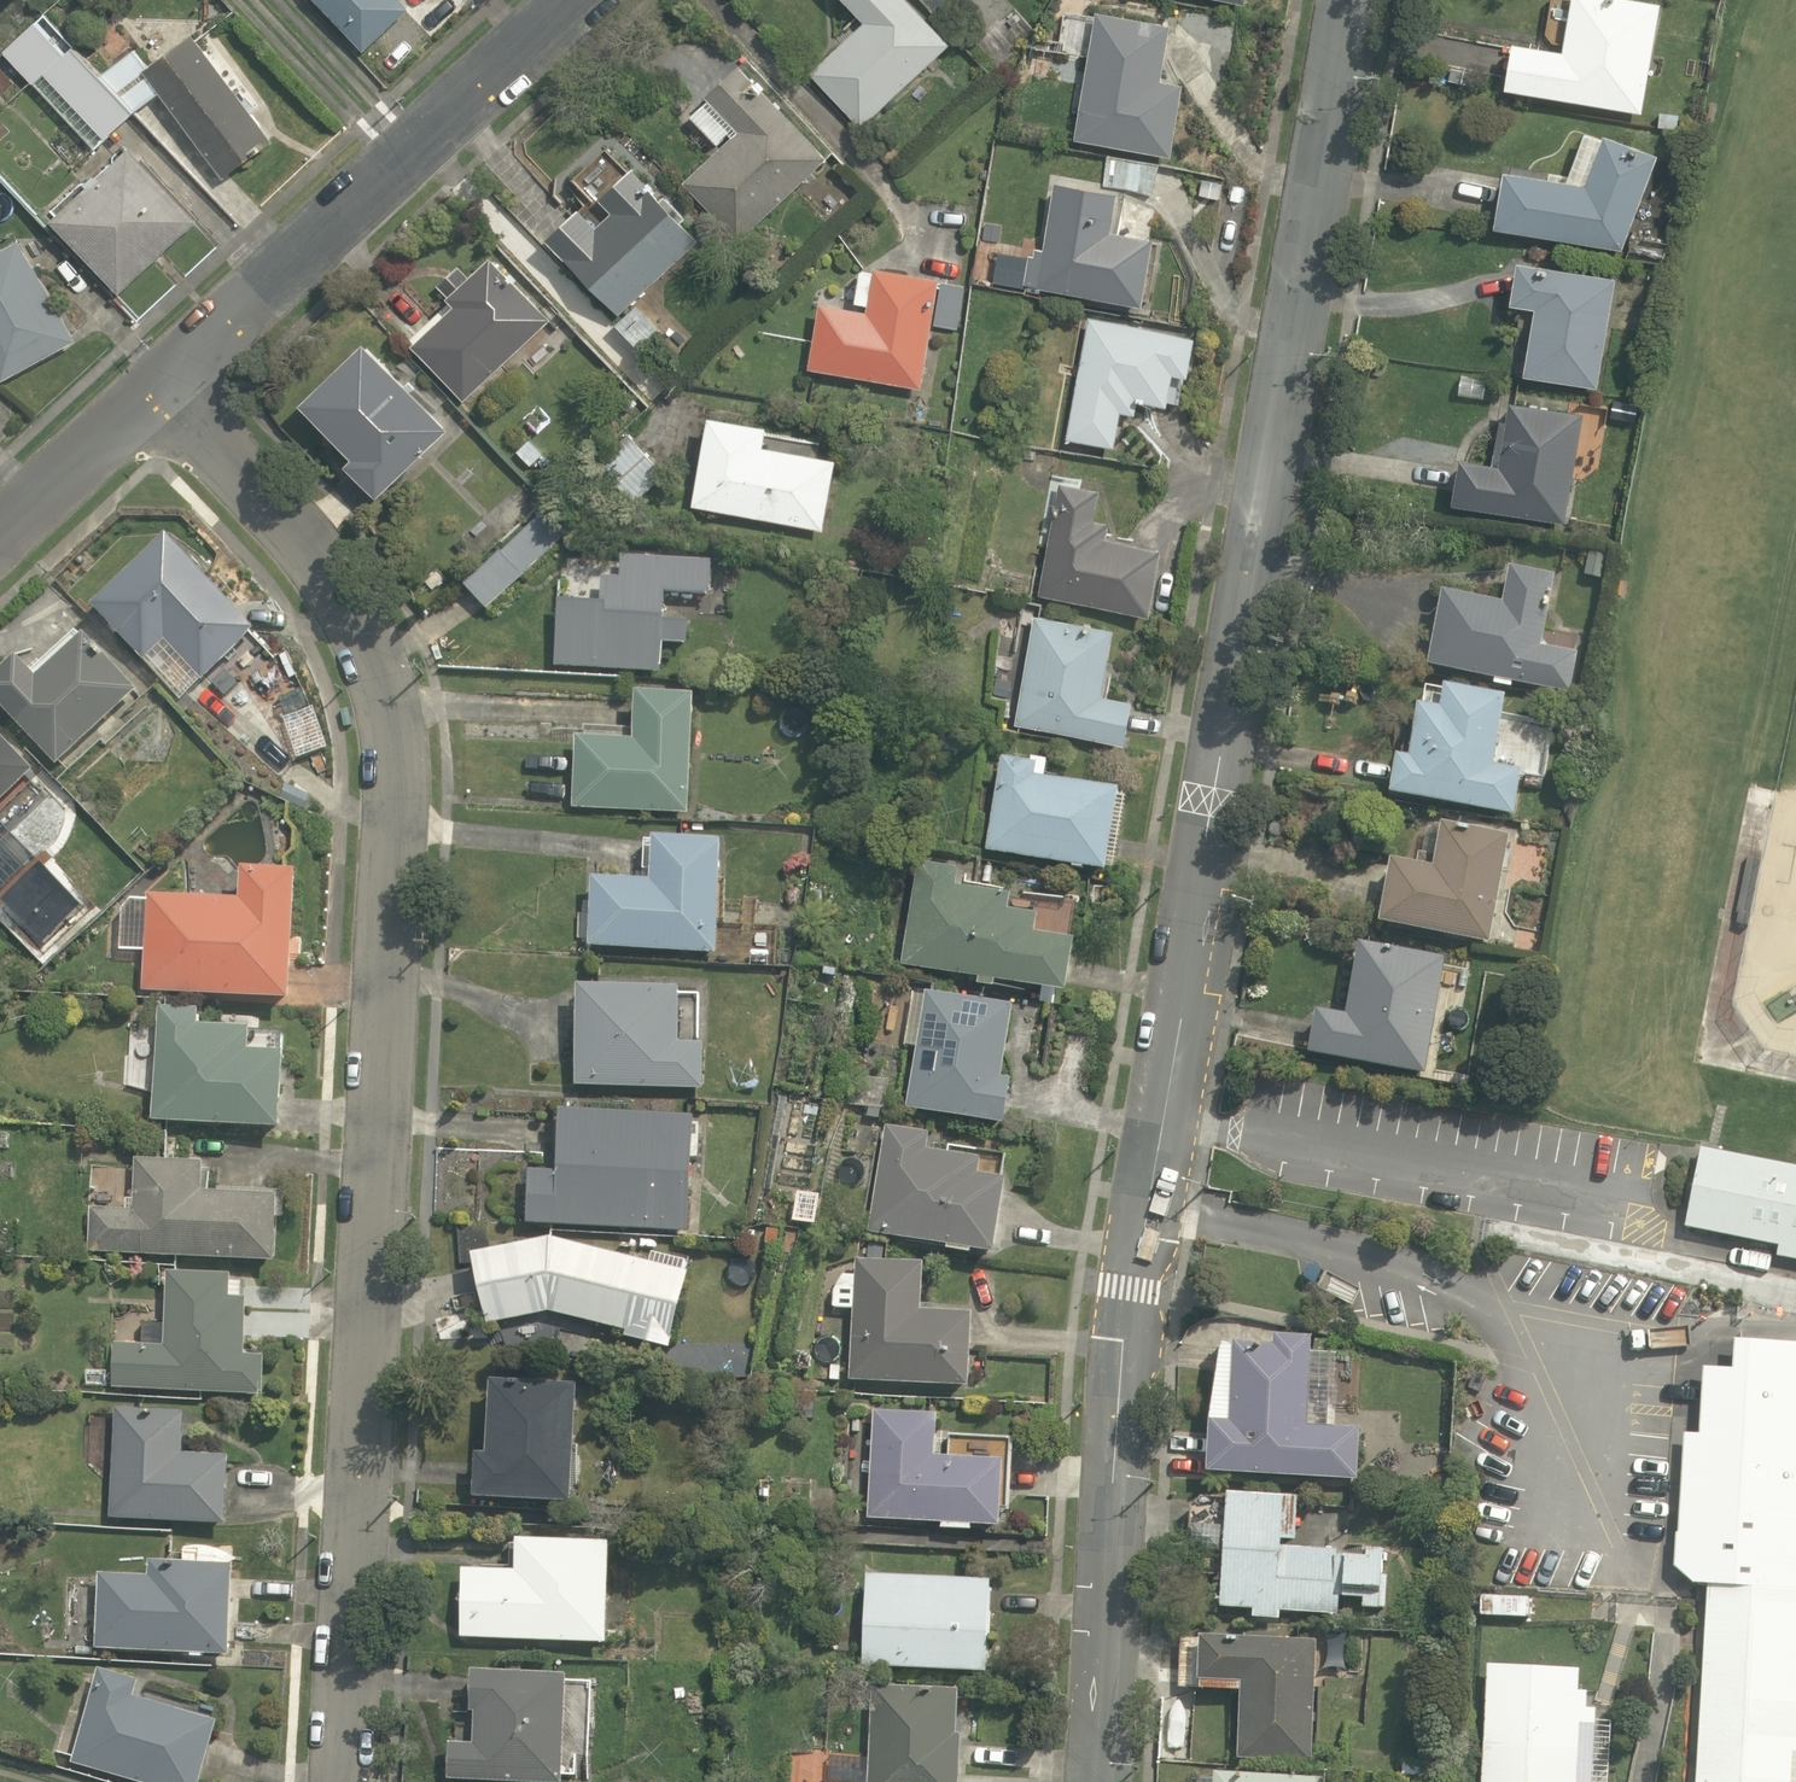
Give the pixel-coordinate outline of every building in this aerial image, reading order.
[(401,0),(311,0),(362,59),(413,15),(401,0)] [(809,69),(867,129),(963,37),(928,0),(850,0),(865,16),(809,69)] [(1164,154),(1178,157),(1204,14),(1126,0),(1101,0),(1076,138),(1115,145),(1111,185),(1158,190),(1164,154)] [(1640,0),(1570,0),(1564,43),(1506,40),(1498,92),(1640,113),(1656,3),(1640,0)] [(98,68),(43,9),(1,48),(37,87),(48,77),(105,139),(159,89),(225,181),(276,145),(196,33),(154,63),(131,38),(98,68)] [(727,149),(689,180),(738,239),(838,156),(752,51),(689,103),(727,149)] [(121,136),(41,215),(117,291),(197,213),(121,136)] [(1654,144),(1584,137),(1575,180),(1396,160),(1389,219),(1643,247),(1654,144)] [(599,221),(584,204),(550,236),(619,311),(703,234),(659,188),(654,193),(635,172),(604,201),(612,209),(599,221)] [(1046,245),(1035,243),(984,234),(975,285),(1026,294),(1028,281),(1152,303),(1165,233),(1117,224),(1122,192),(1110,190),(1047,179),(1043,202),(1054,204),(1046,245)] [(5,383),(78,342),(22,243),(0,255),(0,375),(5,383)] [(498,248),(446,292),(455,303),(415,337),(468,399),(560,320),(498,248)] [(1509,258),(1503,310),(1528,322),(1521,378),(1598,387),(1611,270),(1509,258)] [(856,303),(820,298),(810,368),(926,385),(943,272),(862,261),(856,303)] [(1064,443),(1119,451),(1124,415),(1143,418),(1146,400),(1177,405),(1183,369),(1209,373),(1215,331),(1084,311),(1064,443)] [(357,453),(349,459),(379,493),(459,424),(378,331),(305,393),(357,453)] [(1577,464),(1597,468),(1605,415),(1505,400),(1495,462),(1450,457),(1444,503),(1568,521),(1577,464)] [(770,442),(773,423),(711,413),(696,504),(830,526),(842,454),(770,442)] [(600,469),(632,504),(668,470),(635,435),(600,469)] [(1167,611),(1175,538),(1125,532),(1133,461),(1056,452),(1039,596),(1167,611)] [(469,586),(493,610),(554,548),(529,524),(469,586)] [(91,604),(139,659),(169,632),(205,673),(262,623),(178,527),(91,604)] [(672,591),(707,594),(710,558),(603,549),(601,573),(599,600),(557,596),(552,663),(668,672),(670,643),(686,644),(689,607),(671,606),(672,591)] [(1547,623),(1557,579),(1511,568),(1505,599),(1439,588),(1420,661),(1569,698),(1585,635),(1547,623)] [(1015,603),(1008,646),(1028,649),(1017,723),(1140,741),(1147,695),(1108,689),(1118,618),(1015,603)] [(30,654),(0,683),(0,697),(63,761),(146,680),(94,626),(47,672),(30,654)] [(700,686),(641,683),(638,733),(577,729),(572,805),(692,812),(700,686)] [(1510,764),(1513,702),(1424,687),(1412,745),(1380,747),(1373,792),(1545,821),(1553,770),(1510,764)] [(41,766),(0,724),(0,806),(41,766)] [(1004,737),(996,785),(975,781),(964,850),(985,854),(1115,876),(1130,785),(1051,772),(1056,745),(1004,737)] [(1511,890),(1547,898),(1559,842),(1433,815),(1422,865),(1395,859),(1389,890),(1366,886),(1358,924),(1498,953),(1511,890)] [(730,835),(649,829),(645,874),(599,871),(593,941),(720,951),(730,835)] [(1022,887),(1024,873),(927,856),(909,963),(1069,990),(1085,898),(1022,887)] [(306,868),(260,865),(257,897),(129,887),(124,952),(145,953),(143,983),(296,995),(306,868)] [(1444,958),(1354,944),(1344,1005),(1318,1001),(1309,1059),(1426,1077),(1444,958)] [(683,1041),(686,982),(581,978),(577,1082),(707,1088),(709,1042),(683,1041)] [(1015,1003),(926,990),(906,1108),(1005,1123),(1013,1076),(1002,1076),(1015,1003)] [(214,1015),(215,1001),(162,997),(152,1114),(283,1125),(289,1046),(258,1043),(260,1019),(214,1015)] [(636,1109),(637,1100),(567,1094),(561,1163),(528,1160),(523,1218),(751,1236),(760,1119),(636,1109)] [(1015,1146),(881,1124),(872,1180),(849,1177),(842,1224),(999,1249),(1015,1146)] [(1685,1226),(1779,1245),(1776,1256),(1795,1260),(1795,1165),(1702,1145),(1685,1226)] [(97,1192),(93,1246),(285,1257),(289,1189),(213,1185),(214,1163),(142,1159),(140,1195),(97,1192)] [(651,1258),(553,1233),(476,1252),(494,1325),(561,1308),(634,1327),(632,1335),(674,1345),(695,1261),(653,1250),(651,1258)] [(860,1310),(858,1381),(978,1385),(980,1308),(933,1307),(935,1259),(861,1257),(861,1273),(833,1273),(832,1309),(860,1310)] [(141,1346),(117,1345),(115,1387),(267,1395),(270,1352),(248,1351),(251,1295),(233,1294),(234,1270),(170,1266),(167,1319),(143,1318),(141,1346)] [(506,1371),(577,1358),(573,1333),(559,1336),(557,1322),(499,1333),(506,1371)] [(1311,1343),(1222,1341),(1207,1431),(1206,1478),(1362,1482),(1363,1434),(1309,1433),(1311,1343)] [(1724,1349),(1700,1781),(1795,1781),(1795,1353),(1724,1349)] [(584,1381),(501,1374),(494,1450),(481,1449),(476,1495),(573,1503),(584,1381)] [(190,1408),(119,1403),(111,1520),(230,1529),(235,1456),(187,1452),(190,1408)] [(982,1523),(1003,1524),(1007,1459),(947,1456),(950,1412),(880,1408),(873,1516),(945,1521),(945,1532),(981,1534),(982,1523)] [(1255,1624),(1284,1625),(1284,1615),(1339,1616),(1340,1592),(1362,1592),(1362,1608),(1388,1609),(1390,1550),(1293,1548),(1294,1494),(1227,1493),(1224,1613),(1255,1614),(1255,1624)] [(521,1571),(468,1568),(464,1636),(616,1643),(621,1541),(523,1536),(521,1571)] [(159,1572),(101,1569),(96,1645),(236,1653),(241,1558),(160,1554),(159,1572)] [(998,1579),(871,1572),(866,1662),(993,1669),(998,1579)] [(1530,1596),(1480,1594),(1478,1620),(1529,1622),(1530,1596)] [(1182,1638),(1180,1684),(1200,1685),(1199,1696),(1242,1698),(1240,1753),(1307,1756),(1311,1643),(1182,1638)] [(103,1664),(75,1758),(154,1781),(198,1781),(217,1716),(141,1693),(146,1677),(103,1664)] [(572,1675),(474,1669),(470,1746),(452,1745),(450,1775),(566,1781),(572,1675)] [(1616,1678),(1487,1671),(1481,1781),(1611,1781),(1616,1678)] [(874,1679),(870,1781),(964,1781),(967,1682),(874,1679)] [(1317,1773),(1215,1770),(1215,1781),(1316,1781),(1317,1773)]
